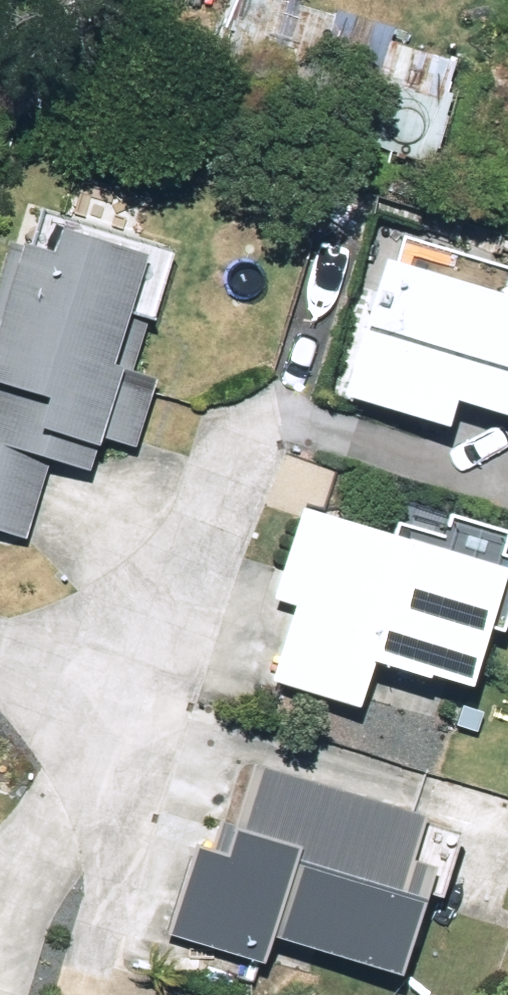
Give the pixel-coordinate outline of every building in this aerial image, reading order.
[(237,0),(231,0),(216,53),(317,80),(299,142),(424,177),(430,158),(439,161),(459,96),(383,74),(392,45),(237,0)] [(0,297),(0,546),(25,553),(47,483),(90,490),(103,450),(135,459),(154,398),(129,390),(167,271),(42,230),(31,266),(12,260),(0,297)] [(385,292),(340,416),(446,456),(455,431),(507,450),(507,336),(385,292)] [(309,534),(277,627),(295,633),(272,701),(358,731),(370,694),(464,727),(490,650),(497,652),(507,621),(507,585),(402,548),(396,564),(309,534)] [(378,994),(427,994),(477,846),(245,768),(213,863),(198,857),(169,943),(279,980),(285,964),(378,994)]
